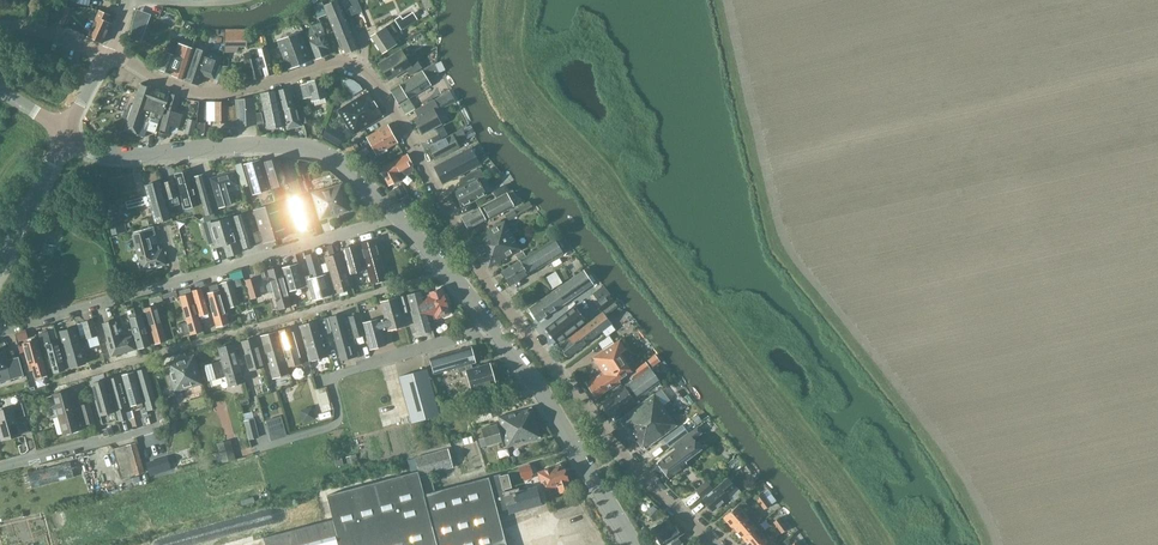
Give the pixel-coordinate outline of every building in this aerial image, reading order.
[(313,5),(318,18),(326,14),(343,53),(343,54),(358,48),(338,0),(333,2),(323,6),(321,2),(313,5)] [(358,4),(348,8),(351,16),(361,12),(358,4)] [(64,24),(69,7),(62,5),(57,22),(64,24)] [(102,42),(111,24),(106,22),(109,15),(98,10),(87,36),(102,42)] [(305,15),(297,18),(300,25),(307,22),(305,15)] [(400,15),(394,19),(401,30),(407,26),(402,18),(400,15)] [(331,49),(323,28),(320,23),(312,26),(315,33),(306,36),(308,42),(309,41),(315,58),(327,54),(326,51),(331,49)] [(382,53),(396,44),(391,35),(396,31),(391,23),(371,36),(382,53)] [(131,24),(130,32),(139,35),(142,27),(131,24)] [(248,46),(247,32),(223,32),(224,52),(236,52),(239,47),(248,46)] [(287,69),(311,60),(300,32),(277,41),(287,69)] [(183,79),(193,48),(171,41),(167,54),(165,53),(159,69),(160,70),(161,71),(164,73),(165,72),(170,74),(172,70),(174,71),(172,76),(183,79)] [(274,73),(270,57),(268,47),(255,50),(257,56),(251,58),(249,52),(243,54),(245,60),(243,60),(248,79),(274,73)] [(221,56),(196,48),(185,80),(198,85),(201,75),(214,79),(221,56)] [(407,58),(406,58),(401,49),(377,63),(388,81),(406,70),(409,75),(421,67),(413,54),(407,58)] [(399,104),(429,85),(427,80),(438,73),(434,64),(390,90),(399,104)] [(307,83),(300,85),(304,98),(311,96),(312,101),(326,97),(326,96),(327,94),(326,90),(324,89),(321,78),(307,82),(307,83)] [(124,110),(122,116),(128,118),(124,130),(137,134),(140,125),(146,127),(146,129),(154,132),(158,121),(160,121),(162,115),(169,94),(140,83),(140,85),(137,94),(133,105),(129,104),(126,111),(124,110)] [(287,129),(301,126),(297,108),(294,107),(289,88),(277,91),(287,129)] [(267,128),(283,125),(275,92),(261,94),(267,128)] [(353,134),(372,122),(383,116),(367,92),(338,110),(353,134)] [(178,127),(182,114),(175,112),(179,97),(170,94),(160,129),(169,132),(171,125),(178,127)] [(256,123),(255,113),(254,98),(235,99),(236,105),(233,105),(232,106),(227,106),(227,102),(215,102),(215,121),(226,121),(225,124),(237,124),(237,126),(256,123)] [(418,116),(413,119),(421,134),(441,123),(435,110),(434,109),(438,106),(434,99),(414,110),(418,116)] [(302,123),(310,121),(308,112),(300,114),(302,123)] [(188,119),(184,133),(192,135),(196,121),(188,119)] [(205,135),(205,122),(197,122),(196,135),(205,135)] [(338,145),(342,138),(334,134),(337,130),(329,125),(322,136),(338,145)] [(376,154),(397,142),(387,125),(366,136),(376,154)] [(443,125),(437,129),(442,137),(448,134),(443,125)] [(435,160),(459,147),(455,140),(464,135),(461,130),(428,148),(429,150),(429,152),(430,154),(432,155),(435,160)] [(358,142),(346,148),(349,154),(361,148),(358,142)] [(443,183),(480,164),(471,147),(434,167),(443,183)] [(412,172),(413,170),(413,168),(411,166),(412,165),(406,154),(379,169),(388,185),(399,179),(396,174),(402,171),(402,172),(404,174),(407,174),(412,172)] [(265,162),(266,167),(272,188),(287,184),(279,158),(265,162)] [(260,160),(244,164),(253,194),(268,189),(260,160)] [(462,207),(486,194),(478,179),(484,176),(479,168),(460,179),(463,185),(454,190),(462,207)] [(185,208),(199,204),(190,170),(175,174),(185,208)] [(219,207),(231,204),(226,188),(238,185),(234,171),(210,178),(219,207)] [(205,215),(214,213),(203,174),(194,176),(205,215)] [(245,177),(238,179),(241,188),(248,186),(245,177)] [(301,179),(289,182),(293,195),(305,192),(301,179)] [(166,199),(177,196),(173,180),(162,182),(166,199)] [(155,222),(170,218),(160,181),(145,185),(147,196),(125,201),(127,209),(146,203),(146,206),(150,205),(155,222)] [(319,220),(350,211),(341,184),(311,193),(319,220)] [(403,184),(394,189),(399,199),(408,194),(403,184)] [(500,188),(494,191),(497,198),(503,195),(500,188)] [(489,219),(513,206),(506,193),(503,195),(497,198),(462,217),(468,228),(485,219),(484,216),(487,215),(489,219)] [(300,232),(315,227),(305,195),(289,200),(300,232)] [(265,206),(275,239),(287,235),(288,234),(290,232),(288,226),(286,225),(284,225),(277,203),(265,206)] [(263,242),(275,239),(265,206),(253,210),(260,232),(252,234),(255,243),(263,241),(263,242)] [(514,210),(505,215),(508,220),(517,216),(514,210)] [(242,249),(252,246),(243,213),(233,216),(242,249)] [(118,216),(108,218),(112,235),(126,231),(124,222),(119,223),(118,216)] [(208,221),(201,223),(203,230),(210,228),(216,247),(224,245),(227,256),(240,252),(229,217),(216,221),(209,224),(208,221)] [(480,253),(512,235),(504,220),(472,239),(480,253)] [(159,249),(154,229),(147,231),(133,235),(142,270),(165,264),(162,249),(159,249)] [(512,235),(480,253),(488,267),(520,249),(512,235)] [(371,283),(385,279),(374,239),(360,243),(371,283)] [(510,285),(562,254),(554,240),(502,271),(510,285)] [(348,273),(364,269),(357,244),(341,249),(348,273)] [(523,252),(517,256),(519,260),(526,256),(523,252)] [(305,256),(310,275),(311,278),(322,275),(316,253),(305,256)] [(335,293),(351,289),(341,253),(325,257),(335,293)] [(288,291),(304,286),(298,263),(282,268),(288,291)] [(290,306),(279,267),(268,270),(271,282),(268,282),(266,285),(268,291),(271,293),(274,292),(278,309),(290,306)] [(538,321),(592,284),(583,270),(529,308),(538,321)] [(310,275),(306,276),(313,299),(318,298),(331,294),(325,274),(322,275),(311,278),(310,275)] [(256,276),(245,279),(251,299),(261,296),(256,276)] [(227,301),(236,298),(231,280),(221,282),(227,301)] [(216,326),(228,323),(217,284),(209,286),(211,292),(207,293),(216,326)] [(191,293),(189,288),(179,291),(180,296),(180,297),(187,322),(181,323),(184,335),(202,330),(192,293),(191,293)] [(199,315),(208,313),(201,288),(192,290),(199,315)] [(429,293),(423,295),(423,293),(400,299),(404,313),(411,311),(417,334),(433,330),(430,320),(450,313),(447,305),(449,302),(447,296),(443,294),(441,288),(429,292),(429,293)] [(608,295),(597,304),(602,311),(613,302),(608,295)] [(381,302),(385,317),(363,323),(370,349),(386,345),(382,331),(388,329),(388,330),(404,325),(396,298),(381,302)] [(136,317),(132,304),(126,306),(138,348),(150,345),(141,315),(136,317)] [(155,344),(166,340),(159,317),(165,315),(162,304),(145,308),(155,344)] [(574,306),(545,328),(557,343),(585,321),(574,306)] [(569,356),(610,324),(611,323),(602,312),(560,344),(569,356)] [(343,318),(342,314),(329,317),(341,360),(354,356),(359,355),(354,338),(364,336),(357,314),(343,318)] [(311,360),(328,355),(322,334),(331,331),(327,317),(299,325),(310,360),(311,360)] [(97,336),(93,319),(82,322),(82,323),(77,324),(80,335),(85,334),(86,339),(97,336)] [(119,339),(114,320),(107,322),(102,323),(111,356),(135,349),(131,336),(119,339)] [(70,368),(85,363),(75,327),(59,331),(70,368)] [(298,350),(292,327),(277,331),(288,367),(302,363),(303,365),(310,363),(309,361),(305,348),(298,350)] [(25,331),(16,334),(18,341),(28,339),(25,331)] [(40,333),(38,333),(39,339),(42,349),(46,348),(53,372),(64,369),(57,342),(51,344),(47,331),(40,333)] [(272,378),(288,373),(276,332),(261,336),(272,378)] [(250,370),(263,366),(255,338),(241,341),(250,370)] [(47,375),(37,339),(22,343),(29,369),(33,368),(35,378),(47,375)] [(620,384),(618,380),(632,370),(621,353),(625,349),(618,339),(592,358),(602,372),(586,383),(595,397),(616,384),(617,386),(620,384)] [(244,383),(233,344),(218,348),(222,361),(204,366),(208,381),(223,376),(222,372),(225,371),(230,387),(244,383)] [(472,368),(471,364),(476,362),(471,346),(429,358),(434,374),(458,367),(459,372),(466,370),(471,391),(495,384),(489,363),(472,368)] [(7,367),(11,379),(23,375),(18,357),(6,360),(3,349),(0,350),(0,369),(7,367)] [(174,391),(202,384),(194,355),(166,363),(174,391)] [(655,355),(648,360),(652,366),(659,361),(655,355)] [(637,371),(631,376),(634,379),(649,367),(645,362),(635,369),(637,371)] [(147,410),(158,407),(146,368),(136,371),(147,410)] [(650,368),(640,375),(602,403),(605,408),(604,410),(608,415),(610,414),(611,416),(633,400),(627,393),(632,390),(637,397),(660,381),(650,368)] [(412,422),(439,414),(426,369),(399,376),(412,422)] [(132,411),(143,408),(141,402),(133,372),(122,375),(131,405),(132,411)] [(119,421),(128,419),(125,406),(128,406),(119,376),(108,379),(116,409),(119,421)] [(100,415),(111,412),(114,411),(105,380),(91,384),(100,415)] [(62,434),(71,432),(80,429),(78,424),(84,422),(85,424),(94,422),(89,403),(74,407),(70,390),(52,394),(62,434)] [(643,449),(676,425),(653,394),(620,419),(636,441),(637,441),(643,449)] [(471,416),(488,411),(486,402),(468,407),(471,416)] [(20,433),(15,418),(25,415),(21,403),(12,406),(12,409),(0,412),(0,434),(1,438),(20,433)] [(502,432),(535,422),(531,407),(498,416),(501,426),(502,432)] [(698,416),(693,419),(697,424),(702,421),(698,416)] [(250,439),(260,437),(255,418),(245,420),(250,439)] [(502,432),(503,435),(507,447),(539,437),(535,422),(502,432)] [(682,424),(663,438),(669,447),(688,433),(682,424)] [(502,432),(501,426),(498,427),(497,425),(482,428),(484,437),(478,439),(480,447),(487,446),(502,442),(500,436),(503,435),(502,432)] [(112,427),(102,430),(104,437),(114,434),(112,427)] [(668,477),(686,463),(684,461),(700,449),(693,439),(701,433),(697,428),(673,447),(675,449),(661,460),(662,463),(659,465),(668,477)] [(46,430),(38,432),(40,440),(48,438),(46,430)] [(471,436),(462,439),(464,444),(473,442),(471,436)] [(224,441),(217,443),(222,463),(236,459),(236,458),(231,439),(224,441)] [(136,443),(113,449),(122,479),(144,473),(136,443)] [(497,511),(510,507),(505,492),(504,489),(511,487),(508,474),(501,476),(501,474),(434,491),(430,474),(453,467),(448,449),(415,458),(416,461),(408,463),(410,473),(327,495),(333,519),(263,537),(266,544),(506,544),(497,511)] [(356,454),(347,457),(348,463),(358,460),(356,454)] [(167,457),(146,463),(149,474),(170,468),(167,457)] [(342,458),(335,460),(337,466),(344,464),(342,458)] [(521,477),(523,477),(524,481),(532,478),(531,474),(532,474),(529,464),(518,468),(521,477)] [(562,473),(560,464),(537,472),(544,491),(557,486),(559,493),(570,489),(565,472),(562,473)] [(735,487),(734,486),(727,478),(703,499),(707,504),(705,505),(710,511),(711,509),(712,510),(729,497),(732,502),(742,494),(736,486),(735,487)] [(712,488),(706,481),(695,490),(701,497),(712,488)] [(510,507),(511,511),(540,503),(535,487),(519,491),(518,488),(505,492),(510,507)] [(759,504),(765,499),(761,494),(755,499),(759,504)] [(765,499),(759,504),(760,505),(761,504),(764,509),(769,505),(765,499)] [(743,500),(722,518),(732,528),(733,527),(734,527),(750,514),(749,512),(752,510),(743,500)] [(653,506),(647,513),(654,519),(660,512),(653,506)] [(750,514),(734,527),(743,538),(759,525),(750,514)] [(683,533),(677,524),(674,527),(668,518),(651,528),(662,544),(664,544),(683,533)] [(776,528),(782,523),(779,518),(772,523),(776,528)] [(782,523),(776,528),(781,533),(787,529),(782,523)] [(765,539),(760,533),(764,531),(759,525),(756,528),(743,538),(748,544),(757,544),(765,539)]
